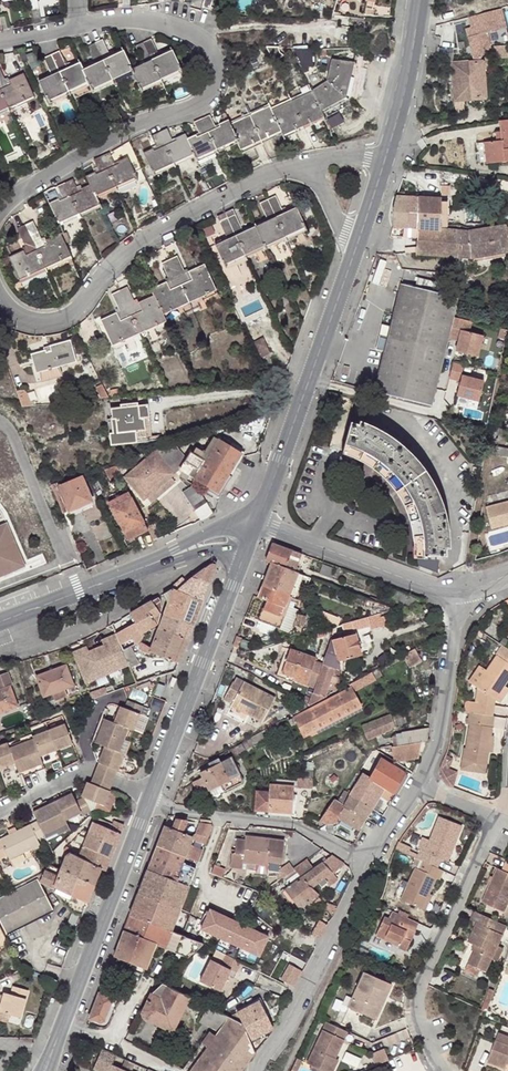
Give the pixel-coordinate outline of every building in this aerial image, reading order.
[(35,11),(43,9),(42,0),(32,0),(35,11)] [(124,13),(132,10),(132,0),(122,0),(124,13)] [(204,10),(212,13),(216,0),(207,0),(204,10)] [(393,11),(394,3),(378,3),(379,12),(393,11)] [(43,9),(35,11),(38,25),(46,22),(43,9)] [(502,9),(472,18),(473,27),(475,35),(469,36),(474,59),(479,59),(483,54),(485,51),(490,51),(489,47),(488,43),(486,32),(505,28),(502,9)] [(1,32),(8,30),(5,17),(0,18),(0,28),(1,32)] [(150,39),(143,42),(160,79),(181,69),(172,50),(159,56),(150,39)] [(131,69),(122,51),(110,56),(102,40),(94,43),(111,79),(131,70),(131,69)] [(160,79),(143,42),(135,46),(143,63),(131,69),(131,70),(140,89),(160,79)] [(111,79),(94,43),(86,47),(94,63),(82,69),(88,83),(91,89),(111,79)] [(279,47),(267,47),(273,61),(283,56),(280,53),(279,47)] [(312,50),(302,50),(302,67),(313,67),(312,50)] [(82,69),(79,63),(66,68),(58,51),(51,54),(68,92),(88,83),(82,69)] [(48,101),(68,92),(51,54),(43,58),(51,75),(39,81),(48,101)] [(344,96),(348,97),(356,64),(354,64),(354,63),(332,60),(327,82),(344,96)] [(455,101),(464,100),(487,99),(484,61),(452,63),(455,101)] [(317,72),(316,68),(303,72),(305,76),(317,72)] [(8,108),(34,96),(23,73),(5,81),(0,70),(0,91),(8,108)] [(344,96),(327,82),(312,92),(321,111),(342,100),(344,96)] [(303,126),(323,117),(321,111),(312,92),(292,101),(303,126)] [(455,101),(455,112),(464,112),(464,100),(455,101)] [(283,136),(303,126),(292,101),(272,111),(281,132),(283,136)] [(270,107),(250,116),(261,141),(269,137),(268,133),(271,132),(273,136),(281,132),(272,111),(270,107)] [(230,125),(227,120),(218,125),(219,127),(216,129),(210,116),(202,119),(216,150),(236,140),(230,125)] [(261,141),(250,116),(230,125),(236,140),(241,150),(261,141)] [(216,150),(202,119),(195,123),(200,136),(197,137),(195,135),(186,139),(194,154),(196,159),(216,150)] [(500,120),(501,132),(502,140),(498,141),(485,142),(487,164),(507,161),(507,119),(504,120),(500,120)] [(159,133),(173,164),(194,154),(186,139),(184,134),(175,139),(176,141),(172,143),(166,130),(159,133)] [(152,173),(173,164),(159,133),(151,137),(156,147),(157,150),(153,152),(152,149),(143,153),(152,173)] [(101,157),(115,187),(136,177),(127,158),(117,162),(118,164),(115,166),(114,163),(109,153),(101,157)] [(86,176),(90,185),(95,196),(115,187),(101,157),(94,160),(95,161),(100,173),(96,175),(94,172),(86,176)] [(65,183),(79,214),(99,205),(95,196),(90,185),(81,189),(82,191),(78,193),(72,180),(65,183)] [(58,199),(49,203),(59,223),(79,214),(65,183),(57,187),(63,200),(59,202),(58,199)] [(267,200),(287,241),(307,231),(300,216),(296,208),(296,207),(287,212),(284,214),(282,211),(275,196),(267,200)] [(396,197),(393,227),(418,228),(418,197),(396,197)] [(418,197),(418,228),(439,229),(439,225),(445,225),(446,203),(440,203),(440,198),(418,197)] [(255,226),(266,250),(287,241),(267,200),(260,203),(268,220),(255,226)] [(246,259),(266,250),(255,226),(247,230),(242,232),(241,230),(232,210),(224,213),(246,259)] [(225,268),(246,259),(224,213),(217,216),(227,237),(228,239),(223,241),(215,245),(225,268)] [(25,225),(45,268),(71,256),(60,233),(42,241),(33,221),(25,225)] [(19,279),(45,268),(25,225),(17,229),(25,246),(27,249),(23,250),(9,257),(19,279)] [(418,228),(417,238),(416,255),(472,259),(473,258),(506,253),(507,252),(506,225),(469,231),(459,230),(439,229),(418,228)] [(506,256),(506,253),(473,258),(474,262),(506,256)] [(170,260),(191,307),(218,295),(204,265),(185,274),(177,257),(170,260)] [(164,319),(191,307),(170,260),(162,263),(170,280),(151,289),(154,295),(164,319)] [(457,297),(403,284),(375,392),(430,405),(447,338),(453,316),(457,297)] [(127,287),(119,291),(139,334),(140,337),(167,325),(164,319),(154,295),(135,304),(127,287)] [(139,334),(119,291),(112,294),(119,311),(100,320),(114,349),(135,339),(133,336),(139,334)] [(463,318),(453,316),(447,338),(458,341),(456,351),(477,357),(482,336),(469,332),(461,330),(463,318)] [(471,321),(463,318),(461,330),(469,332),(471,321)] [(45,353),(45,351),(31,355),(39,382),(61,376),(59,367),(76,361),(70,340),(49,346),(51,351),(45,353)] [(264,340),(253,345),(257,353),(267,348),(264,340)] [(267,348),(257,353),(260,359),(270,354),(267,348)] [(464,364),(453,362),(449,378),(460,380),(456,395),(479,401),(484,380),(461,375),(464,364)] [(18,396),(21,403),(30,402),(27,394),(18,396)] [(110,434),(111,446),(136,443),(135,432),(146,431),(144,419),(149,418),(148,405),(138,406),(138,403),(120,405),(120,407),(111,409),(112,420),(113,434),(110,434)] [(136,443),(152,441),(149,418),(144,419),(146,431),(135,432),(136,443)] [(414,569),(435,577),(435,575),(438,561),(445,561),(446,542),(449,542),(449,534),(445,535),(443,522),(436,498),(439,496),(436,489),(433,491),(424,476),(415,463),(412,460),(415,457),(410,451),(407,454),(386,437),(377,432),(378,429),(371,425),(369,428),(351,422),(343,450),(357,455),(365,459),(372,463),(377,467),(390,479),(395,485),(404,498),(409,509),(414,523),(417,540),(418,550),(415,564),(414,569)] [(156,450),(154,451),(176,474),(180,471),(180,476),(188,480),(190,476),(206,485),(216,491),(239,453),(213,437),(205,451),(197,447),(194,451),(192,450),(186,458),(174,444),(156,450)] [(497,447),(495,454),(507,457),(507,449),(497,447)] [(176,474),(154,451),(124,477),(144,501),(149,497),(170,480),(176,474)] [(242,454),(239,453),(216,491),(219,492),(242,454)] [(111,481),(121,476),(116,465),(105,471),(111,481)] [(52,485),(64,514),(72,510),(73,513),(94,505),(81,476),(61,485),(61,484),(59,484),(59,486),(57,483),(52,485)] [(170,480),(149,497),(153,500),(174,484),(170,480)] [(196,515),(210,509),(203,492),(199,489),(190,496),(190,502),(196,515)] [(128,493),(109,503),(129,542),(133,541),(132,538),(146,531),(128,493)] [(486,507),(491,528),(507,524),(507,501),(486,507)] [(0,526),(0,578),(15,571),(14,567),(24,563),(6,524),(0,526)] [(297,568),(303,553),(274,543),(267,561),(273,563),(298,573),(299,569),(297,568)] [(295,582),(298,573),(273,563),(265,586),(290,595),(290,594),(291,593),(293,587),(295,582)] [(195,574),(210,580),(216,565),(210,564),(196,574),(195,574)] [(336,569),(324,564),(320,573),(333,578),(336,569)] [(304,575),(298,573),(295,582),(301,584),(304,575)] [(203,599),(210,580),(195,574),(186,582),(182,578),(172,587),(173,588),(203,599)] [(290,595),(265,586),(260,597),(267,600),(285,606),(290,595)] [(194,624),(203,599),(173,588),(163,594),(168,604),(165,613),(194,624)] [(392,601),(405,606),(409,596),(396,591),(392,601)] [(404,607),(427,601),(410,594),(409,596),(405,606),(404,607)] [(158,597),(130,613),(136,622),(142,633),(156,625),(161,609),(160,606),(161,605),(160,600),(158,597)] [(278,626),(285,606),(267,600),(260,619),(278,626)] [(288,607),(285,606),(278,626),(281,627),(288,607)] [(136,622),(130,613),(111,624),(115,634),(136,622)] [(189,637),(194,624),(165,613),(160,626),(189,637)] [(381,618),(380,614),(342,625),(345,633),(370,626),(372,631),(391,626),(387,616),(381,618)] [(329,623),(338,626),(341,618),(333,615),(329,623)] [(132,674),(135,683),(156,676),(148,657),(150,652),(152,647),(142,640),(144,636),(142,633),(136,622),(115,634),(119,644),(132,674)] [(345,633),(342,625),(338,626),(337,626),(333,636),(345,633)] [(185,647),(189,637),(160,626),(156,636),(185,647)] [(333,636),(337,626),(316,632),(318,639),(328,636),(328,634),(333,636)] [(356,634),(332,639),(323,665),(316,687),(312,698),(310,702),(309,706),(325,697),(329,688),(336,691),(341,676),(342,676),(342,670),(341,670),(340,661),(361,656),(356,634)] [(179,662),(185,647),(156,636),(152,647),(150,652),(179,662)] [(242,638),(238,636),(234,646),(239,647),(242,638)] [(100,658),(109,681),(122,675),(123,678),(132,674),(119,644),(110,648),(112,652),(107,655),(100,658)] [(507,663),(507,650),(504,647),(498,656),(507,663)] [(423,660),(416,648),(403,655),(410,667),(423,660)] [(316,687),(323,665),(315,662),(316,658),(291,649),(287,658),(282,672),(296,678),(295,680),(316,687)] [(478,688),(495,699),(504,686),(507,680),(507,663),(498,656),(498,655),(487,671),(476,686),(478,688)] [(282,672),(287,658),(283,657),(276,676),(294,682),(295,680),(296,678),(282,672)] [(85,658),(77,662),(89,692),(98,689),(97,686),(109,681),(100,658),(92,661),(87,663),(85,658)] [(66,665),(37,677),(44,696),(74,685),(66,665)] [(469,682),(476,686),(487,671),(480,666),(469,682)] [(10,686),(13,685),(8,672),(0,675),(0,689),(10,686)] [(376,680),(372,672),(349,685),(351,689),(352,688),(354,691),(376,680)] [(233,706),(249,715),(264,722),(276,698),(245,682),(243,686),(236,683),(235,682),(225,700),(234,704),(233,706)] [(165,686),(159,683),(154,694),(161,697),(165,686)] [(17,706),(10,686),(0,689),(0,712),(17,706)] [(504,686),(495,699),(498,702),(507,688),(504,686)] [(362,707),(354,691),(352,688),(351,689),(295,717),(297,722),(305,736),(362,707)] [(475,702),(494,706),(495,699),(478,688),(475,702)] [(297,713),(309,706),(310,702),(305,699),(304,701),(300,700),(292,703),(297,713)] [(143,706),(128,700),(125,707),(121,706),(115,722),(129,728),(134,729),(140,714),(143,706)] [(466,701),(463,712),(469,713),(470,714),(472,702),(466,701)] [(475,702),(472,702),(470,714),(492,717),(494,706),(475,702)] [(246,721),(249,715),(233,706),(230,713),(246,721)] [(363,709),(362,707),(305,736),(306,739),(363,709)] [(470,714),(469,713),(467,724),(468,725),(464,749),(463,748),(461,762),(485,766),(488,752),(488,750),(486,750),(487,744),(491,745),(492,738),(490,737),(493,717),(492,717),(470,714)] [(147,717),(140,714),(134,729),(141,733),(147,717)] [(393,722),(392,716),(391,714),(372,722),(377,736),(393,729),(393,722)] [(129,728),(115,722),(105,718),(96,743),(105,746),(119,752),(129,728)] [(65,724),(48,730),(56,750),(73,744),(65,724)] [(280,724),(270,729),(273,735),(283,729),(280,724)] [(124,754),(134,729),(129,728),(119,752),(124,754)] [(427,741),(430,728),(397,734),(399,746),(420,742),(427,741)] [(32,736),(33,738),(40,756),(56,750),(48,730),(32,736)] [(31,734),(8,743),(10,748),(33,738),(32,736),(31,734)] [(33,738),(10,748),(15,762),(19,772),(43,763),(40,756),(33,738)] [(251,747),(247,741),(231,749),(235,755),(251,747)] [(420,742),(399,746),(392,747),(394,760),(396,761),(417,758),(420,742)] [(0,746),(0,768),(15,762),(10,748),(8,743),(0,746)] [(118,769),(124,754),(119,752),(105,746),(99,762),(118,769)] [(392,794),(393,794),(399,784),(407,772),(409,769),(396,761),(394,760),(385,755),(383,759),(382,758),(372,775),(371,777),(370,780),(392,794)] [(231,757),(221,762),(215,765),(213,761),(207,764),(209,768),(200,772),(203,778),(193,782),(199,794),(209,789),(209,790),(219,785),(222,790),(225,791),(241,783),(243,780),(231,757)] [(110,791),(118,769),(99,762),(92,784),(110,791)] [(485,766),(461,762),(460,769),(484,773),(485,766)] [(43,763),(19,772),(21,777),(45,768),(43,763)] [(314,771),(304,771),(304,778),(304,782),(303,787),(313,787),(314,771)] [(407,772),(399,784),(404,787),(411,775),(407,772)] [(352,795),(373,808),(380,797),(383,792),(391,796),(392,794),(370,780),(371,777),(367,774),(365,774),(352,795)] [(90,811),(95,809),(97,803),(104,805),(110,791),(92,784),(89,783),(83,797),(86,799),(77,803),(81,813),(82,814),(90,811)] [(212,797),(225,791),(222,790),(219,785),(209,790),(212,797)] [(269,792),(268,812),(293,814),(295,787),(270,785),(269,792)] [(110,812),(117,794),(110,791),(104,805),(97,803),(95,809),(110,812)] [(254,811),(268,812),(269,792),(257,791),(254,811)] [(346,792),(340,803),(345,806),(352,795),(347,793),(346,792)] [(388,802),(393,794),(392,794),(391,796),(383,792),(380,797),(388,802)] [(66,820),(81,813),(77,803),(72,793),(57,801),(66,820)] [(358,831),(373,808),(352,795),(345,806),(340,803),(335,799),(321,820),(329,825),(338,823),(339,820),(358,831)] [(38,821),(44,835),(68,824),(66,820),(57,801),(34,812),(38,821)] [(421,850),(417,858),(422,861),(439,868),(443,859),(448,861),(461,827),(438,817),(430,840),(425,851),(421,850)] [(121,834),(125,824),(115,821),(113,824),(101,819),(100,819),(98,824),(121,834)] [(164,825),(147,869),(189,885),(199,862),(185,856),(192,839),(193,837),(182,832),(186,823),(176,820),(172,828),(164,825)] [(192,839),(204,846),(213,825),(212,824),(212,821),(202,820),(196,832),(193,837),(192,839)] [(8,856),(9,859),(40,844),(37,838),(44,835),(38,821),(17,831),(10,834),(0,839),(0,859),(8,856)] [(112,857),(121,834),(98,824),(94,822),(84,844),(112,857)] [(68,824),(44,835),(47,840),(70,829),(68,824)] [(257,864),(268,865),(269,862),(282,864),(285,841),(268,839),(268,843),(263,842),(264,838),(246,836),(245,840),(237,839),(235,853),(232,853),(230,867),(242,869),(243,862),(257,864)] [(422,837),(414,857),(417,858),(421,850),(425,851),(430,840),(422,837)] [(407,853),(410,846),(400,842),(399,843),(396,848),(407,853)] [(79,857),(102,868),(107,870),(112,857),(84,844),(79,857)] [(67,857),(62,869),(95,884),(102,868),(79,857),(72,853),(67,857)] [(333,874),(345,863),(333,856),(315,868),(309,859),(294,869),(303,877),(312,887),(331,872),(333,874)] [(439,880),(443,870),(439,868),(422,861),(418,869),(415,868),(401,900),(422,910),(428,895),(436,878),(439,880)] [(507,861),(503,871),(498,869),(483,902),(505,912),(507,905),(507,861)] [(294,870),(288,862),(275,871),(281,879),(294,870)] [(212,874),(222,878),(225,871),(215,867),(212,874)] [(40,883),(52,888),(59,875),(46,869),(44,873),(40,883)] [(59,875),(52,888),(55,890),(54,894),(73,910),(84,915),(95,884),(62,869),(59,875)] [(147,869),(138,893),(180,909),(189,885),(147,869)] [(317,897),(319,895),(312,887),(303,877),(286,889),(300,909),(308,904),(310,906),(313,904),(311,901),(317,897)] [(54,910),(40,883),(38,879),(33,882),(49,913),(54,910)] [(49,913),(33,882),(0,898),(0,920),(7,934),(49,913)] [(138,893),(130,915),(171,931),(180,909),(138,893)] [(432,897),(428,895),(422,910),(425,911),(432,897)] [(319,900),(313,904),(316,910),(324,904),(320,899),(319,900)] [(383,906),(378,904),(374,912),(379,914),(383,906)] [(210,909),(201,929),(260,956),(269,936),(210,909)] [(416,931),(420,923),(408,918),(399,914),(394,911),(390,918),(386,916),(377,935),(386,940),(387,936),(401,943),(400,946),(399,948),(407,951),(412,938),(405,935),(409,928),(416,931)] [(507,927),(475,912),(471,920),(478,923),(469,942),(478,946),(470,964),(481,969),(487,972),(493,958),(497,948),(507,927)] [(190,957),(203,944),(171,931),(130,915),(124,930),(155,942),(190,957)] [(324,925),(319,923),(314,933),(319,935),(324,925)] [(412,938),(416,931),(409,928),(405,935),(412,938)] [(145,968),(155,942),(124,930),(114,956),(145,968)] [(387,936),(386,940),(400,946),(401,943),(387,936)] [(502,950),(497,948),(493,958),(497,960),(502,950)] [(242,963),(226,955),(221,965),(210,960),(200,981),(222,991),(232,970),(237,973),(242,963)] [(142,975),(145,968),(114,956),(112,962),(142,975)] [(299,969),(290,964),(282,979),(291,984),(299,969)] [(481,969),(470,964),(467,971),(478,976),(481,969)] [(105,1020),(113,1000),(109,998),(120,971),(110,967),(90,1018),(99,1022),(105,1020)] [(376,1020),(385,1000),(381,999),(388,982),(365,972),(348,1007),(376,1020)] [(381,999),(385,1000),(393,984),(388,982),(381,999)] [(189,996),(163,983),(154,989),(144,1010),(147,1019),(159,1025),(162,1020),(175,1027),(189,996)] [(5,992),(0,1009),(0,1012),(21,1018),(29,991),(14,987),(12,994),(5,992)] [(238,1012),(244,1024),(252,1040),(274,1029),(259,1001),(238,1012)] [(225,1033),(234,1019),(208,1006),(200,1022),(220,1031),(225,1033)] [(255,1052),(244,1024),(234,1019),(225,1033),(220,1031),(217,1035),(216,1036),(210,1032),(202,1043),(208,1047),(192,1070),(242,1070),(255,1052)] [(173,1032),(175,1027),(162,1020),(159,1025),(173,1032)] [(348,1032),(328,1022),(308,1063),(312,1065),(324,1070),(333,1070),(336,1065),(332,1063),(335,1058),(348,1032)] [(499,1033),(496,1041),(507,1045),(507,1037),(499,1033)] [(496,1041),(488,1063),(506,1069),(507,1064),(507,1045),(496,1041)] [(102,1049),(92,1070),(94,1070),(125,1070),(111,1065),(116,1055),(102,1049)] [(389,1061),(385,1050),(371,1055),(375,1066),(389,1061)] [(292,1070),(295,1070),(297,1070),(302,1060),(298,1058),(292,1070)]
